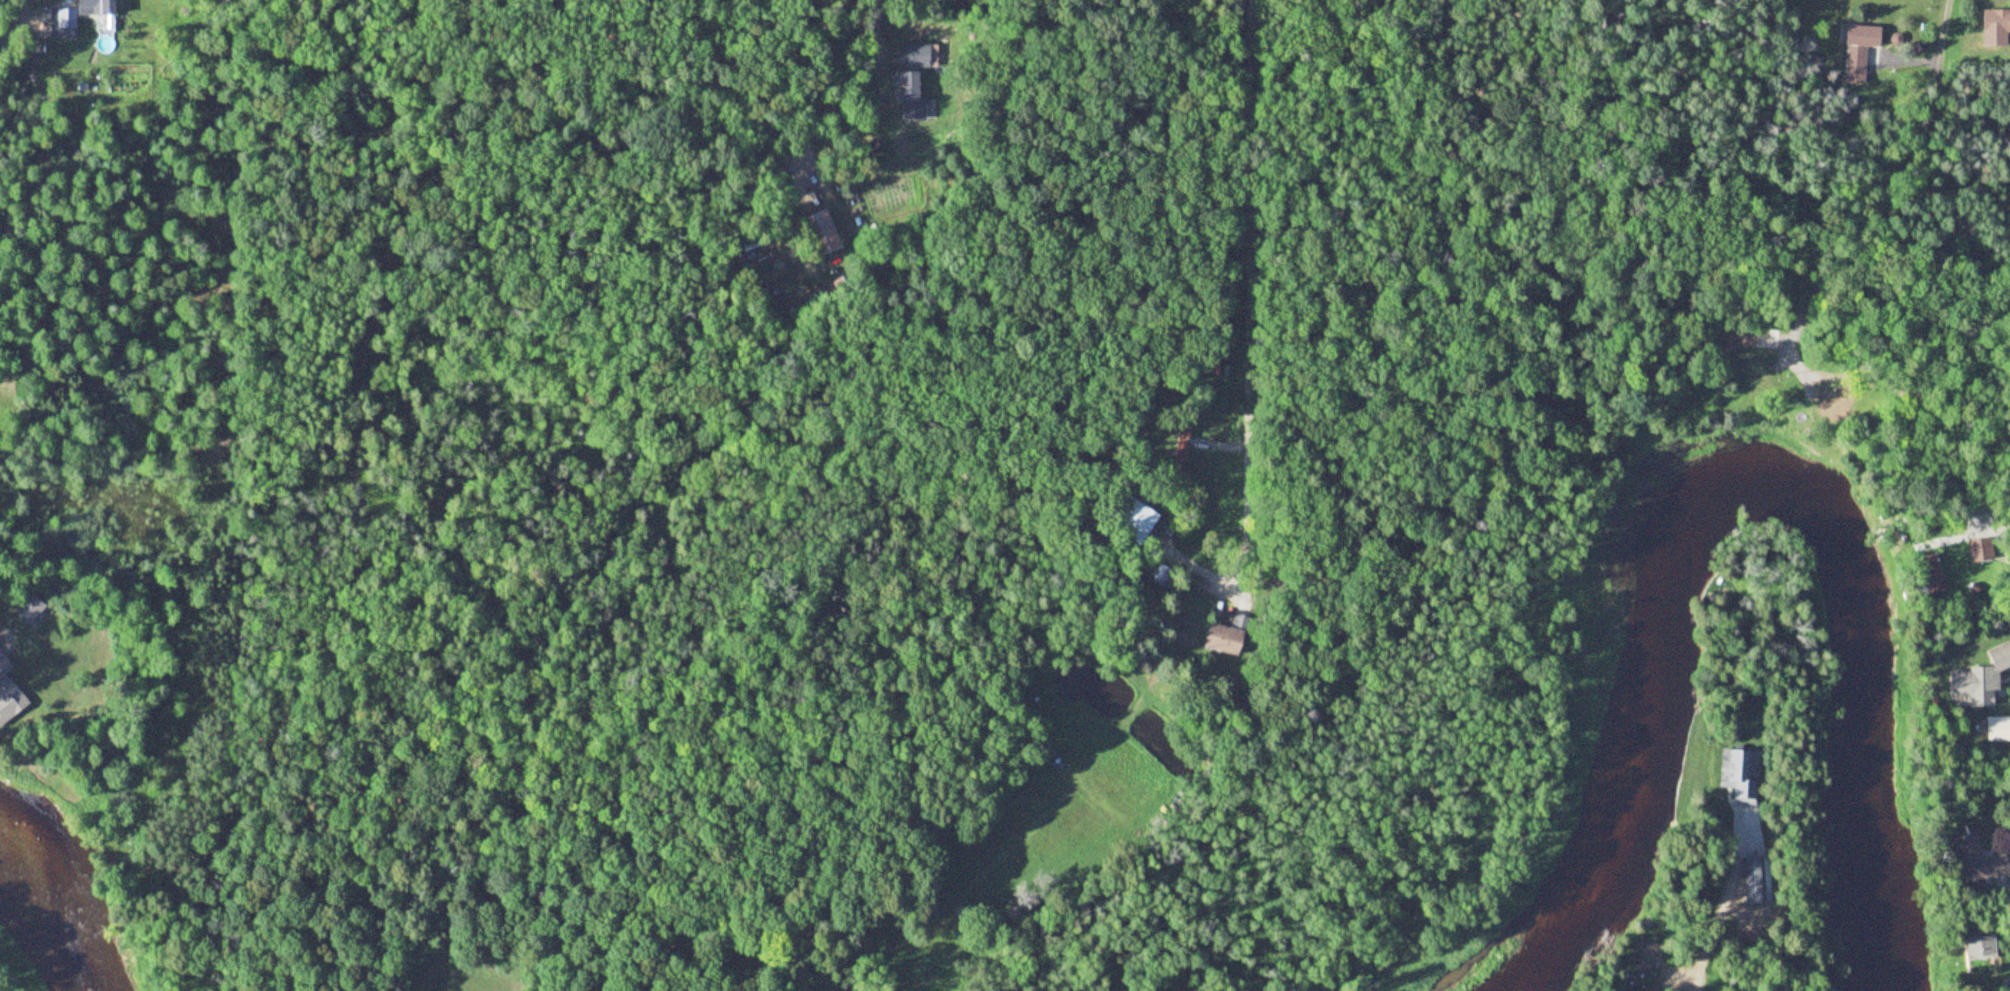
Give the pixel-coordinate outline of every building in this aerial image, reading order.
[(117,0),(78,0),(78,16),(117,16),(117,0)] [(1982,47),(2007,47),(2008,33),(2009,33),(2009,9),(1982,9),(1982,47)] [(75,10),(58,10),(58,31),(75,31),(75,10)] [(1882,27),(1847,26),(1845,84),(1864,85),(1865,47),(1881,48),(1882,27)] [(932,45),(901,45),(901,69),(932,69),(932,45)] [(923,73),(897,74),(897,88),(903,88),(904,121),(925,120),(923,73)] [(845,251),(832,212),(811,219),(823,258),(845,251)] [(1150,541),(1165,519),(1136,499),(1121,521),(1150,541)] [(1966,543),(1970,570),(1999,566),(1995,538),(1966,543)] [(50,612),(32,594),(14,612),(32,629),(50,612)] [(1245,658),(1251,633),(1215,625),(1209,651),(1245,658)] [(1952,698),(1968,698),(1971,708),(1998,707),(1997,673),(2009,668),(2009,644),(1988,651),(1993,665),(1993,668),(1970,669),(1966,671),(1951,671),(1952,698)] [(16,716),(30,702),(4,676),(0,681),(0,699),(16,716)] [(2009,743),(2009,718),(1987,718),(1987,743),(2009,743)] [(1719,787),(1733,788),(1732,803),(1756,804),(1757,751),(1720,750),(1719,787)] [(1958,833),(1967,883),(2009,875),(2009,872),(2007,854),(1981,859),(1976,830),(1958,833)] [(1997,958),(1995,935),(1965,937),(1966,960),(1997,958)]
